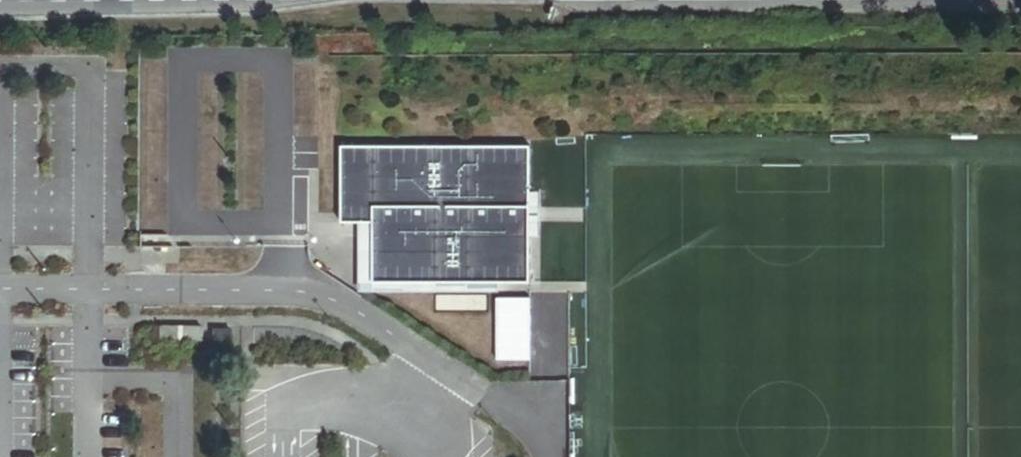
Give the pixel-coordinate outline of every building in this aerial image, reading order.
[(534,151),(345,150),(344,220),(379,220),(378,282),(533,283),(534,151)] [(532,306),(501,305),(499,360),(530,361),(532,306)] [(201,328),(158,327),(157,341),(201,342),(201,328)] [(230,330),(212,330),(212,342),(230,342),(230,330)]
